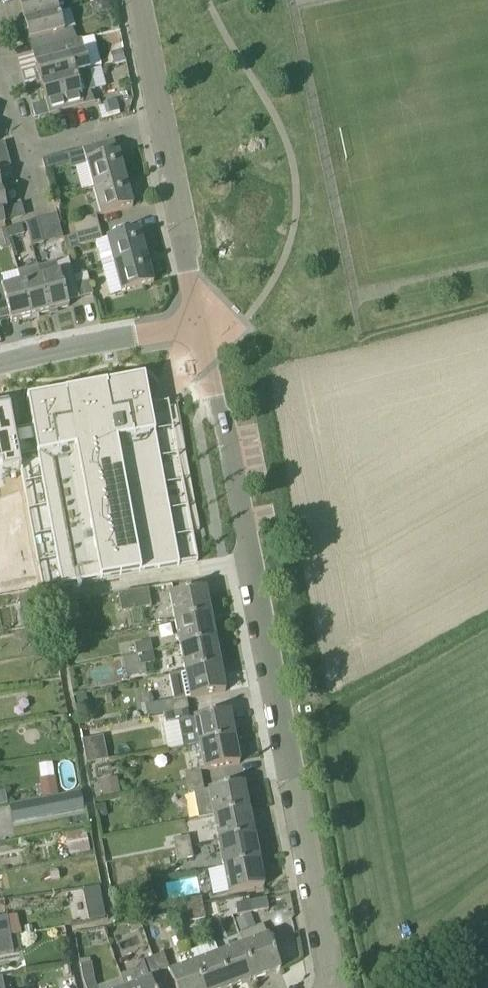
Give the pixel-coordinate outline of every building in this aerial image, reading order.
[(23,1),(18,3),(23,22),(59,13),(56,0),(23,0),(23,1)] [(33,40),(37,52),(78,41),(72,29),(64,31),(59,13),(23,22),(29,41),(33,40)] [(35,65),(40,85),(89,71),(81,40),(78,41),(37,52),(40,63),(35,65)] [(49,115),(94,103),(89,91),(94,90),(89,71),(40,85),(46,103),(51,102),(54,113),(49,114),(49,115)] [(120,115),(116,99),(103,103),(104,106),(98,107),(101,119),(120,115)] [(125,180),(115,142),(114,140),(83,149),(86,161),(81,163),(88,190),(93,188),(125,180)] [(45,172),(70,166),(66,153),(42,160),(45,172)] [(125,180),(93,188),(100,215),(132,207),(125,180)] [(40,231),(61,225),(58,214),(37,220),(40,231)] [(74,234),(99,228),(96,216),(71,222),(74,234)] [(37,220),(26,223),(25,223),(32,246),(43,243),(40,231),(37,220)] [(0,249),(11,247),(6,228),(0,230),(0,249)] [(78,247),(102,240),(99,228),(74,234),(78,247)] [(114,266),(146,257),(139,230),(107,239),(114,266)] [(38,267),(41,277),(49,312),(69,307),(67,302),(79,298),(74,277),(68,257),(56,264),(56,263),(38,267)] [(121,293),(153,284),(146,257),(114,266),(121,293)] [(17,271),(20,282),(21,282),(30,317),(49,312),(41,277),(38,267),(38,265),(17,271)] [(93,295),(87,273),(74,277),(79,298),(93,295)] [(0,279),(0,320),(10,317),(11,322),(30,317),(21,282),(20,282),(2,287),(0,279)] [(144,378),(27,399),(60,587),(119,576),(178,566),(144,379),(144,378)] [(19,470),(8,410),(0,412),(0,474),(19,470)] [(0,517),(0,598),(43,590),(28,511),(0,517)] [(170,595),(175,622),(210,614),(205,588),(170,595)] [(118,595),(121,613),(151,607),(148,590),(118,595)] [(175,622),(180,647),(215,641),(210,614),(175,622)] [(180,647),(185,673),(220,666),(215,641),(180,647)] [(135,645),(137,656),(153,652),(150,642),(135,645)] [(155,663),(153,652),(137,656),(139,666),(155,663)] [(161,703),(163,714),(188,709),(186,698),(190,698),(190,699),(225,692),(220,666),(185,673),(169,676),(174,701),(161,703)] [(183,747),(199,744),(234,737),(229,711),(190,719),(188,709),(163,714),(165,725),(178,722),(183,747)] [(81,740),(86,764),(107,760),(103,736),(81,740)] [(234,737),(199,744),(204,771),(240,764),(234,737)] [(184,773),(186,785),(202,781),(200,770),(184,773)] [(198,819),(213,817),(249,810),(243,783),(204,791),(202,781),(186,785),(188,795),(193,794),(198,819)] [(213,817),(218,842),(257,834),(253,834),(249,810),(213,817)] [(218,842),(223,868),(264,860),(264,859),(259,860),(254,836),(258,835),(257,834),(218,842)] [(189,836),(172,839),(175,851),(191,847),(189,836)] [(66,841),(69,855),(89,851),(86,837),(66,841)] [(191,847),(175,851),(177,861),(193,858),(191,847)] [(206,871),(211,897),(229,894),(264,887),(260,868),(265,867),(264,860),(223,868),(206,871)] [(201,898),(200,898),(185,901),(185,905),(186,906),(187,912),(203,908),(201,898)] [(250,901),(253,912),(268,909),(266,898),(250,901)] [(253,912),(250,901),(235,904),(237,915),(253,912)] [(186,906),(185,905),(173,907),(174,914),(187,912),(186,906)] [(203,908),(187,912),(189,923),(205,920),(203,908)] [(19,936),(21,935),(17,915),(0,918),(0,939),(19,936)] [(13,952),(22,951),(19,936),(0,939),(0,955),(13,952)] [(281,970),(268,936),(243,945),(255,979),(281,970)] [(219,954),(231,987),(255,979),(243,945),(219,954)] [(163,953),(153,957),(159,973),(169,969),(163,953)] [(194,963),(203,987),(231,987),(219,954),(194,963)] [(126,987),(164,987),(159,973),(153,957),(143,961),(151,980),(139,984),(134,973),(123,977),(121,975),(126,987)] [(194,963),(169,973),(175,987),(203,987),(194,963)] [(81,965),(83,981),(94,979),(91,964),(81,965)]
